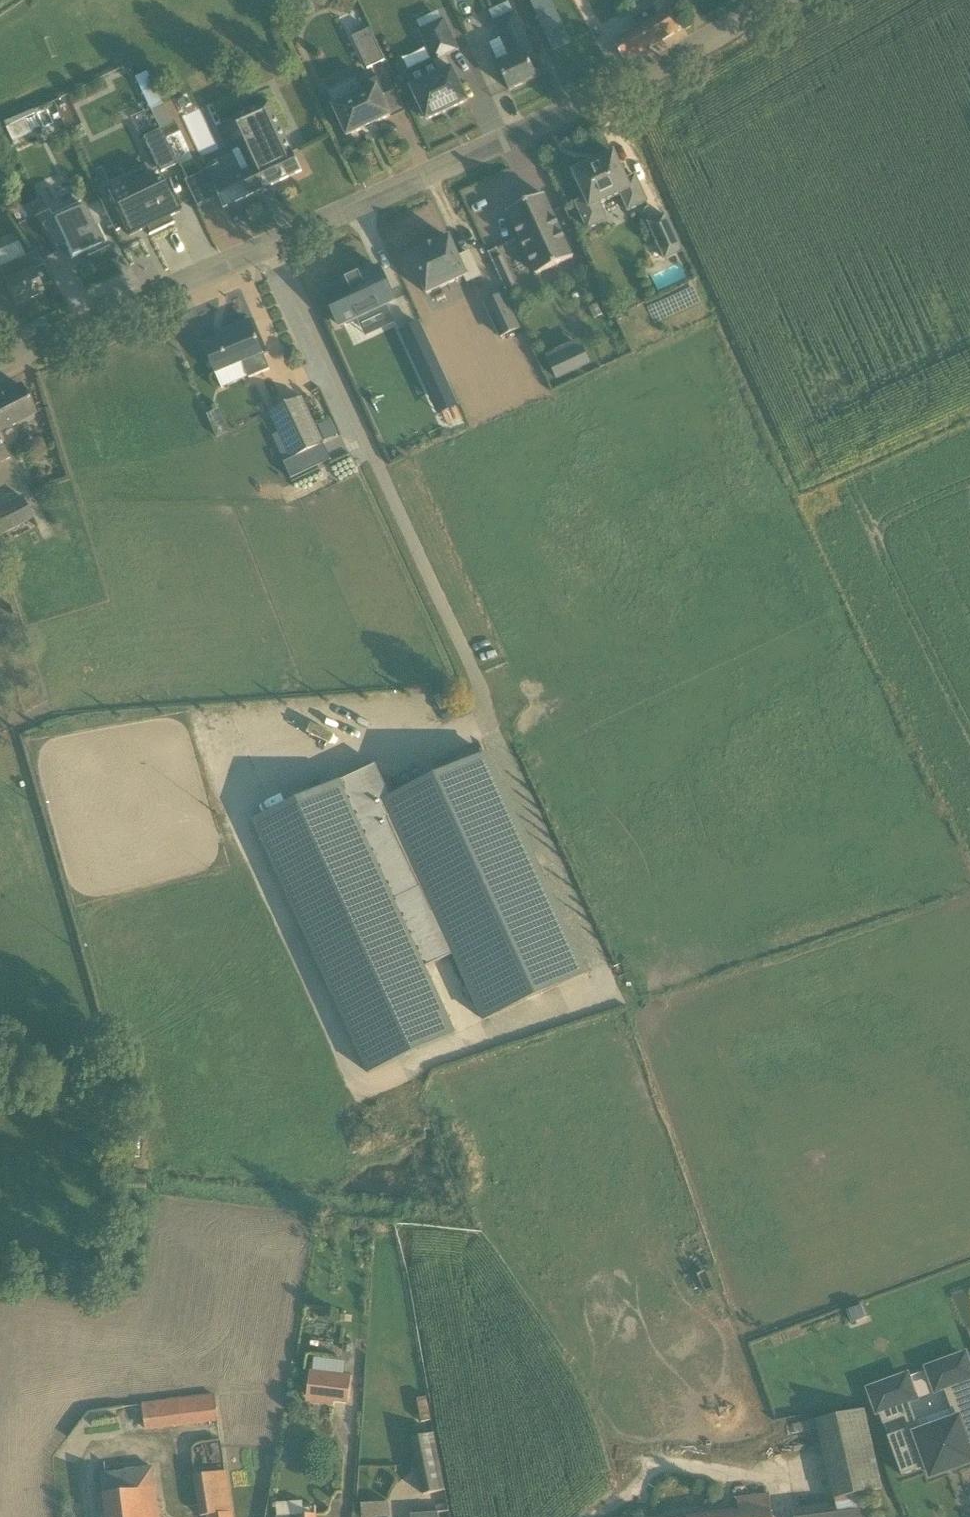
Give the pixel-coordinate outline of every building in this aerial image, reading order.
[(532,4),(553,52),(571,44),(552,0),(540,0),(532,4)] [(613,42),(625,63),(681,29),(669,8),(671,7),(667,0),(649,0),(653,7),(633,19),(638,28),(613,42)] [(511,59),(498,65),(509,90),(510,90),(537,78),(526,54),(525,53),(532,50),(514,11),(494,20),(502,38),(511,59)] [(444,20),(443,21),(421,31),(420,31),(433,59),(404,72),(412,88),(419,104),(416,106),(422,119),(425,117),(427,121),(442,114),(452,109),(467,102),(452,69),(445,56),(458,50),(444,20)] [(369,32),(352,40),(367,71),(384,62),(369,32)] [(130,94),(131,76),(115,75),(114,93),(130,94)] [(385,95),(377,78),(360,86),(363,94),(334,107),(347,137),(391,116),(382,97),(385,95)] [(224,208),(302,171),(269,103),(228,122),(250,169),(214,187),(224,208)] [(160,129),(172,124),(162,104),(150,110),(160,129)] [(143,138),(160,173),(176,165),(159,130),(143,138)] [(586,199),(576,204),(588,229),(607,221),(599,204),(621,194),(629,210),(647,202),(636,176),(626,181),(614,153),(573,172),(586,199)] [(133,199),(116,207),(129,236),(147,228),(150,234),(148,234),(174,224),(173,223),(172,223),(169,217),(180,212),(166,183),(155,188),(148,173),(149,172),(149,171),(124,183),(125,184),(126,184),(133,199)] [(573,258),(544,195),(507,212),(537,275),(573,258)] [(93,229),(80,202),(51,216),(49,210),(33,218),(55,250),(64,246),(71,260),(85,253),(87,257),(87,259),(109,248),(108,247),(98,226),(93,229)] [(21,205),(10,211),(16,223),(27,218),(21,205)] [(682,252),(665,215),(649,223),(666,259),(682,252)] [(467,280),(479,275),(469,252),(458,257),(448,237),(434,244),(434,243),(423,248),(423,249),(409,256),(426,293),(465,275),(467,280)] [(1,264),(25,252),(19,240),(0,249),(0,262),(1,264)] [(493,261),(501,257),(497,249),(489,252),(493,261)] [(38,258),(35,252),(26,256),(0,268),(7,282),(5,283),(16,306),(42,294),(39,288),(51,283),(44,266),(38,258)] [(501,257),(493,261),(498,271),(508,266),(503,256),(501,257)] [(331,312),(332,312),(339,326),(357,318),(359,323),(380,313),(378,309),(392,302),(385,288),(386,287),(378,269),(359,278),(358,274),(344,280),(346,284),(323,294),(331,312)] [(503,295),(485,303),(500,336),(518,327),(503,295)] [(270,369),(249,320),(216,335),(218,339),(203,345),(215,373),(242,361),(249,378),(270,369)] [(417,326),(399,334),(429,400),(447,391),(417,326)] [(582,346),(548,362),(557,380),(591,365),(582,346)] [(34,412),(21,386),(0,396),(0,429),(34,412)] [(270,412),(292,459),(284,463),(291,479),(318,466),(310,450),(324,444),(301,397),(270,412)] [(10,458),(0,439),(0,464),(10,458)] [(37,526),(21,494),(0,504),(0,545),(37,526)] [(586,973),(486,755),(392,798),(378,768),(342,785),(340,781),(254,821),(369,1073),(455,1033),(425,966),(454,953),(484,1020),(586,973)] [(864,1305),(847,1311),(851,1323),(868,1317),(864,1305)] [(878,1411),(878,1412),(883,1425),(904,1418),(908,1428),(887,1436),(902,1476),(924,1468),(928,1466),(931,1476),(969,1462),(969,1453),(969,1451),(969,1371),(964,1356),(945,1363),(927,1370),(936,1396),(945,1393),(953,1416),(919,1429),(910,1405),(908,1400),(914,1398),(906,1377),(870,1390),(878,1411)] [(306,1402),(334,1405),(335,1397),(348,1399),(351,1376),(345,1375),(312,1371),(310,1371),(306,1402)] [(217,1422),(213,1394),(178,1398),(182,1426),(217,1422)] [(164,1400),(142,1403),(143,1404),(146,1431),(167,1428),(164,1400)] [(863,1501),(862,1492),(877,1488),(857,1409),(815,1419),(816,1421),(821,1445),(836,1505),(793,1510),(794,1516),(865,1516),(863,1501)] [(412,1438),(423,1494),(445,1490),(433,1433),(412,1438)] [(153,1487),(150,1466),(98,1473),(104,1516),(158,1516),(153,1487)] [(225,1471),(193,1476),(200,1516),(206,1516),(233,1516),(225,1471)] [(770,1495),(738,1500),(738,1510),(686,1516),(773,1516),(770,1495)] [(361,1505),(362,1516),(390,1516),(389,1502),(361,1505)]
